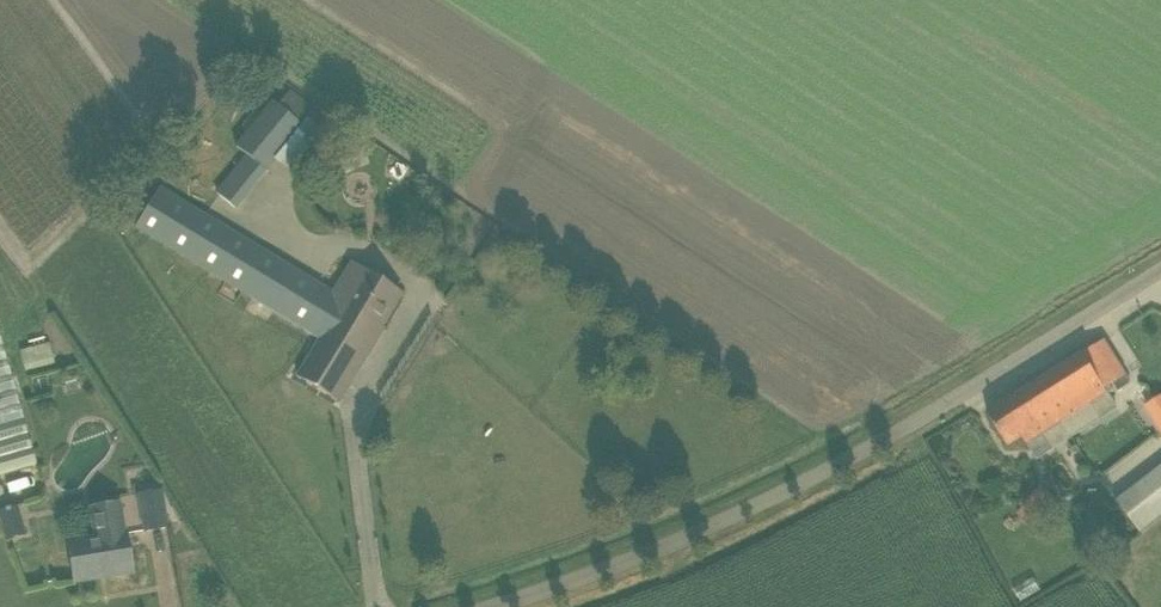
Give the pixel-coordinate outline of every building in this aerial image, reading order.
[(272,103),(248,131),(234,148),(244,157),(214,192),(235,209),(265,173),(266,174),(303,130),(272,103)] [(273,310),(307,331),(319,339),(297,376),(339,402),(382,330),(381,329),(401,294),(363,271),(345,300),(297,270),(159,188),(135,228),(273,310)] [(10,374),(0,340),(0,376),(10,374)] [(1128,374),(1105,341),(988,414),(1008,445),(1022,436),(1028,446),(1109,395),(1105,389),(1128,374)] [(0,376),(0,475),(36,465),(10,374),(0,376)] [(1160,433),(1160,401),(1146,411),(1160,433)] [(1143,483),(1117,502),(1141,532),(1160,517),(1160,506),(1143,483)] [(144,531),(165,528),(160,494),(138,498),(144,531)] [(21,511),(20,504),(0,510),(0,517),(21,511)] [(109,577),(131,573),(126,533),(124,534),(119,504),(90,509),(95,538),(68,543),(74,578),(109,572),(109,577)]
